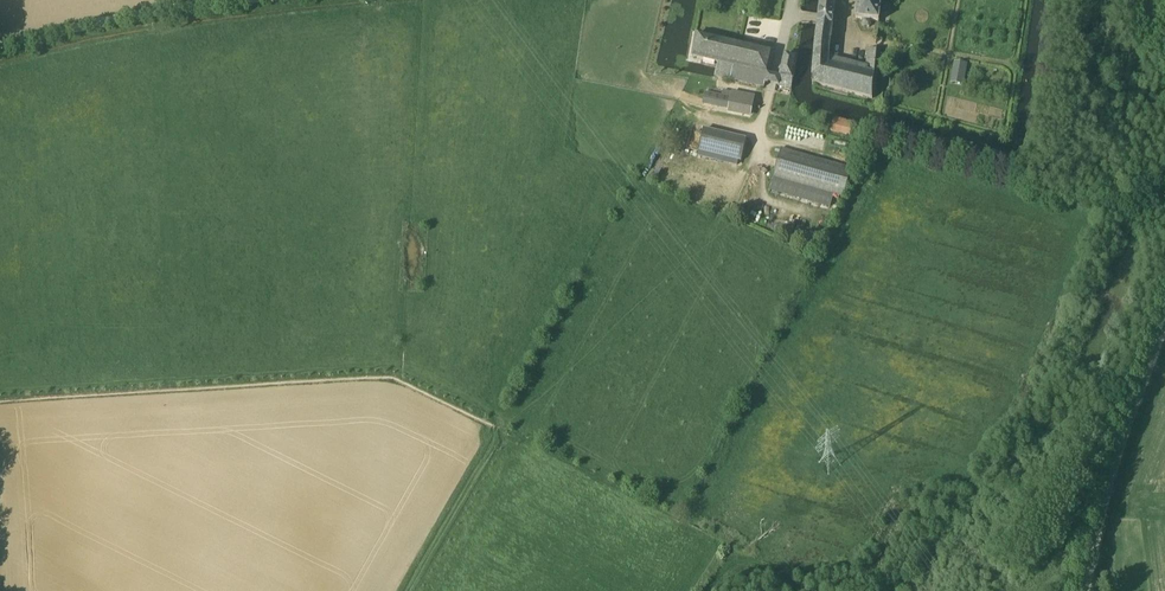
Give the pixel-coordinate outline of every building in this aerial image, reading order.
[(820,12),(820,13),(820,14),(834,16),(835,0),(821,0),(820,12)] [(879,22),(881,0),(858,0),(856,20),(863,21),(871,21),(879,22)] [(833,19),(834,16),(820,14),(819,18),(819,23),(812,83),(873,99),(877,51),(869,50),(868,50),(866,72),(828,63),(830,41),(831,41),(833,25),(833,19)] [(766,84),(768,74),(773,52),(740,44),(697,34),(693,57),(734,67),(731,79),(765,87),(766,84)] [(792,80),(797,58),(785,55),(780,77),(792,80)] [(954,61),(952,75),(965,77),(967,64),(954,61)] [(790,90),(792,80),(780,77),(775,76),(768,74),(766,84),(773,86),(790,90)] [(728,113),(749,117),(753,96),(732,92),(731,97),(703,92),(701,106),(728,111),(728,113)] [(834,117),(830,132),(849,137),(853,122),(834,117)] [(699,151),(729,158),(740,161),(745,140),(704,130),(699,151)] [(852,169),(803,155),(782,149),(770,191),(829,208),(833,194),(844,197),(852,169)]
